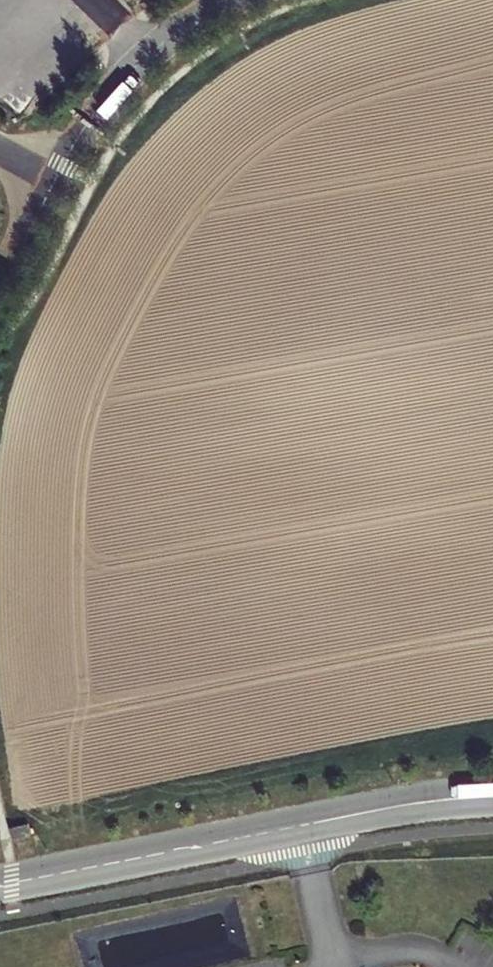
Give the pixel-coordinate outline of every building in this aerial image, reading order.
[(93,0),(61,0),(58,4),(82,18),(93,0)]
